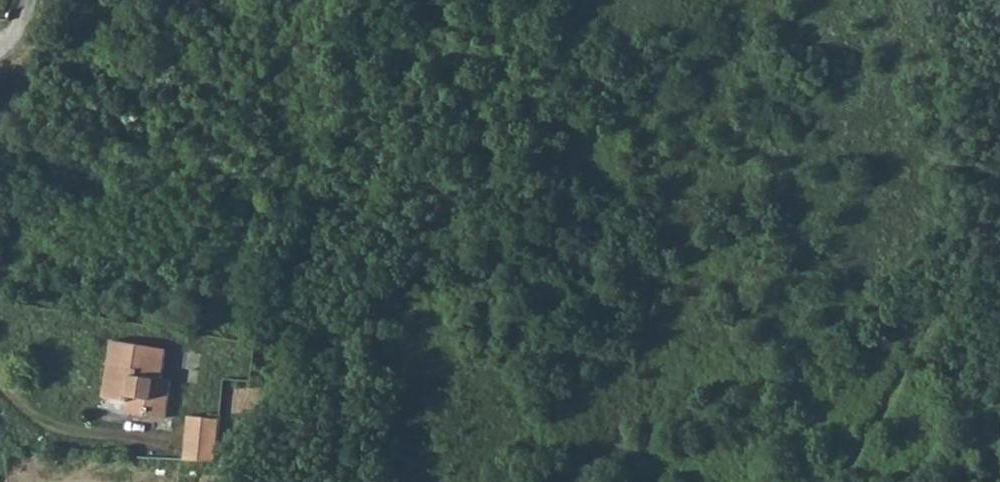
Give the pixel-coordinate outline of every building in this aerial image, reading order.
[(165,353),(113,345),(108,371),(113,373),(109,403),(127,406),(128,402),(145,404),(143,421),(166,424),(171,386),(161,384),(165,353)] [(125,418),(143,421),(145,404),(128,402),(127,406),(125,418)] [(188,415),(184,457),(216,460),(219,417),(188,415)]
